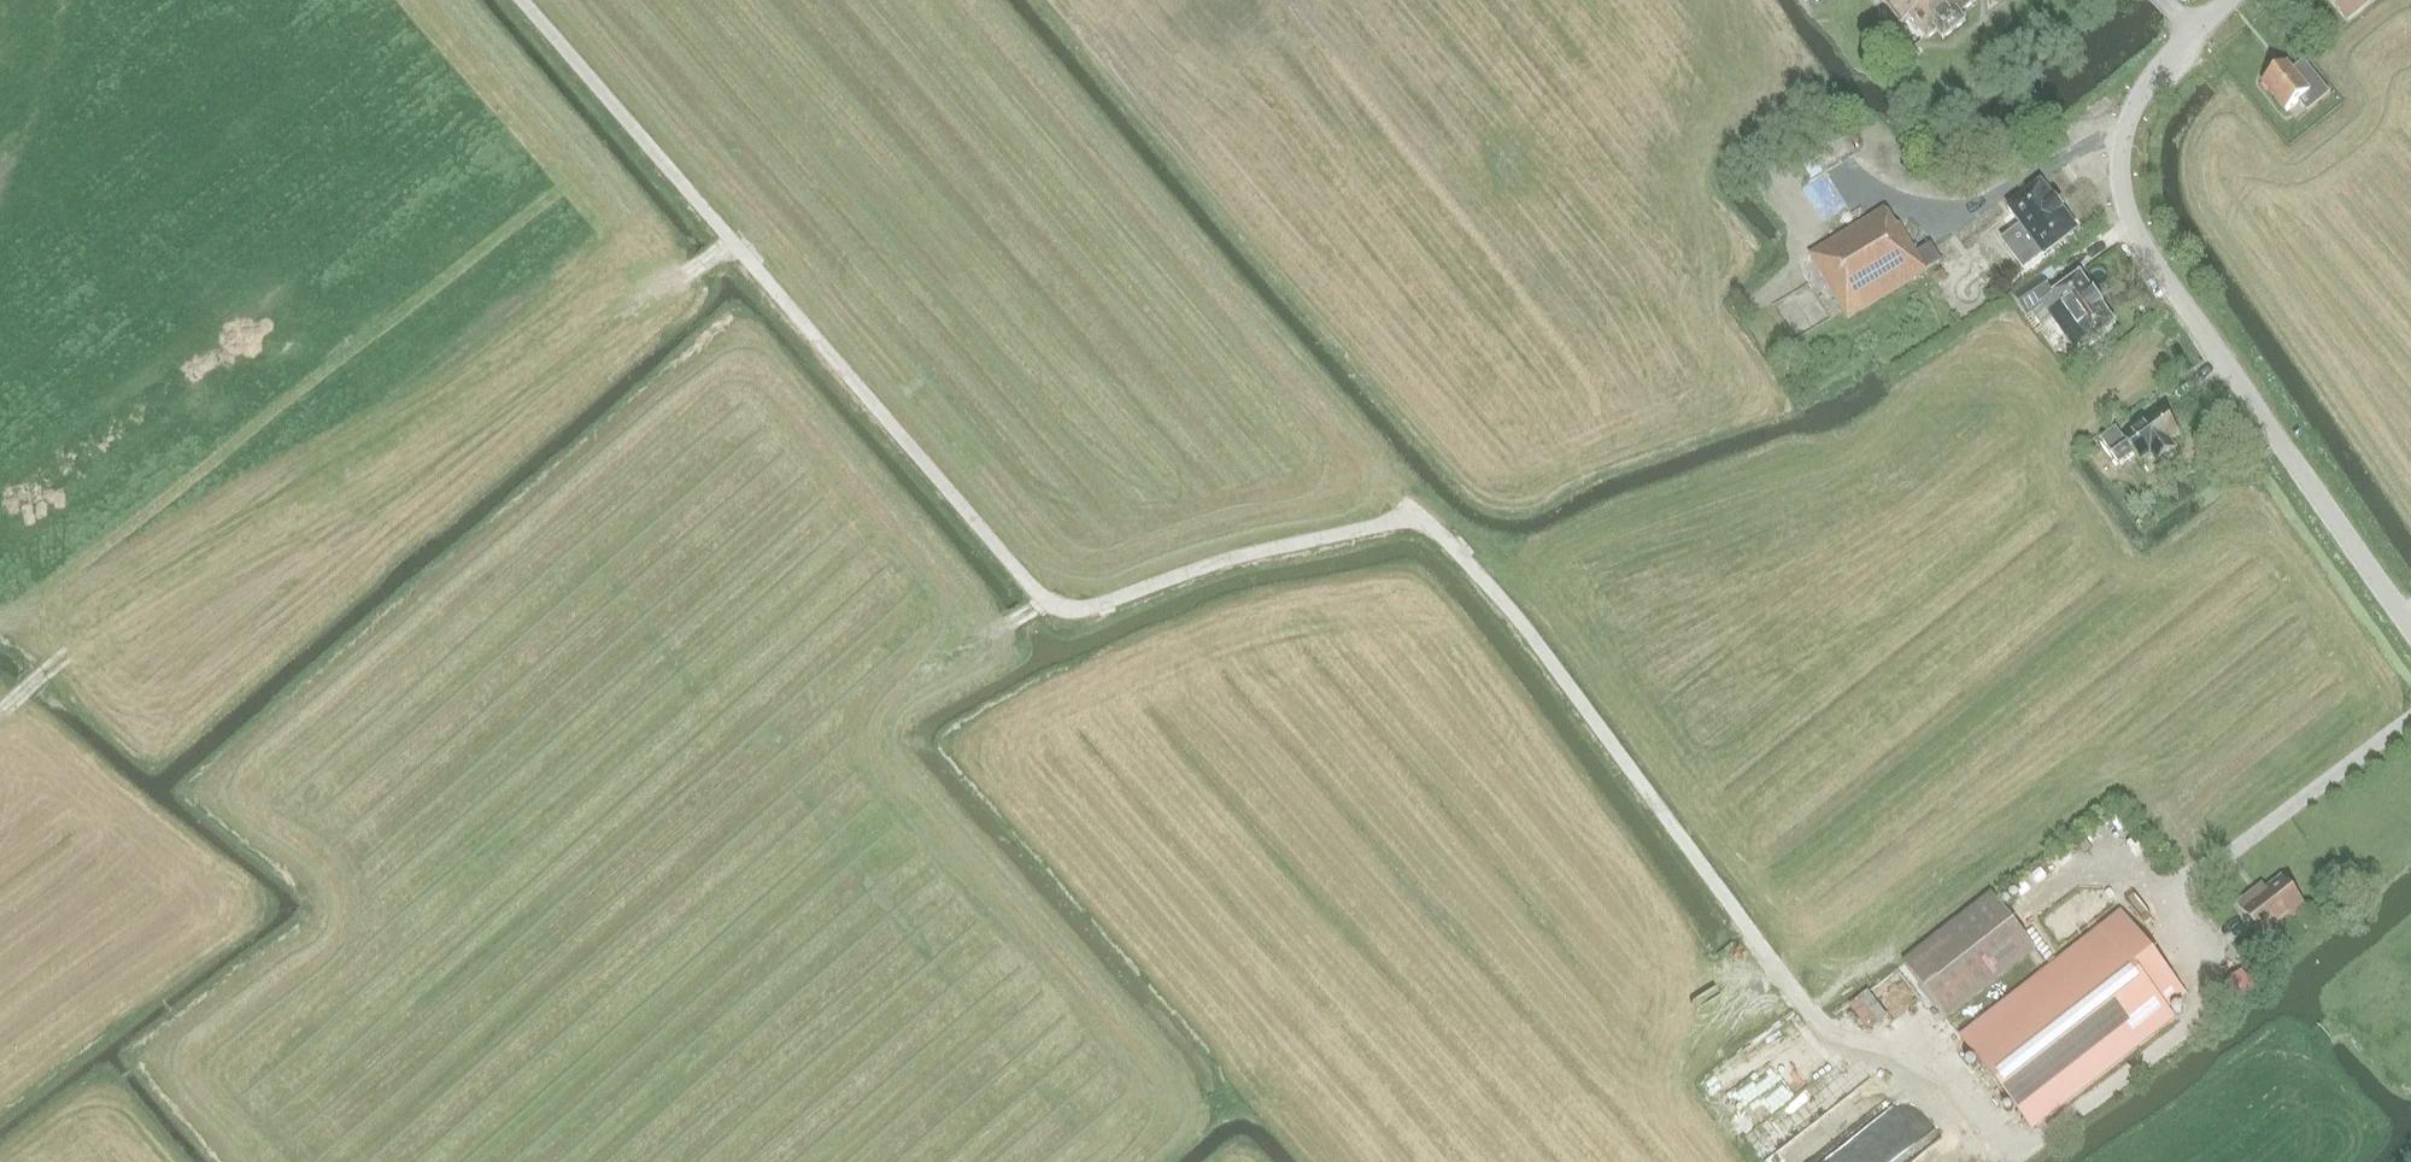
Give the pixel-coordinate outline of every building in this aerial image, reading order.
[(1901,23),(1910,16),(1926,38),(1937,30),(1943,38),(1966,21),(1960,13),(1976,0),(1883,0),(1901,23)] [(2343,0),(2297,0),(2285,9),(2303,33),(2343,2),(2342,1),(2343,0)] [(2331,94),(2304,61),(2292,71),(2286,63),(2263,82),(2287,111),(2299,101),(2308,112),(2331,94)] [(1856,153),(1839,125),(1760,173),(1777,201),(1856,153)] [(2014,254),(2025,269),(2044,254),(2045,255),(2078,230),(2042,183),(2009,208),(2022,226),(2006,238),(2016,252),(2014,254)] [(1896,225),(1886,208),(1810,254),(1848,318),(1927,270),(1927,269),(1943,260),(1932,242),(1916,252),(1899,223),(1896,225)] [(2115,324),(2081,275),(2054,294),(2041,303),(2054,321),(2043,328),(2055,345),(2066,338),(2075,351),(2088,342),(2089,343),(2115,324)] [(2180,434),(2165,412),(2150,423),(2149,421),(2124,439),(2117,428),(2102,439),(2120,464),(2135,454),(2141,462),(2151,454),(2158,464),(2177,451),(2170,441),(2180,434)] [(2306,907),(2283,878),(2258,897),(2255,893),(2239,906),(2265,939),(2306,907)] [(2037,950),(1991,892),(1903,961),(1949,1019),(2037,950)] [(2121,912),(1962,1037),(2033,1129),(2176,1018),(2169,1008),(2186,995),(2121,912)] [(2239,1002),(2261,985),(2247,967),(2225,984),(2239,1002)] [(1853,1003),(1871,1026),(1890,1011),(1872,988),(1853,1003)] [(1848,1126),(1831,1108),(1788,1148),(1800,1161),(1810,1161),(1848,1126)] [(1765,1136),(1771,1149),(1797,1137),(1791,1124),(1765,1136)]
